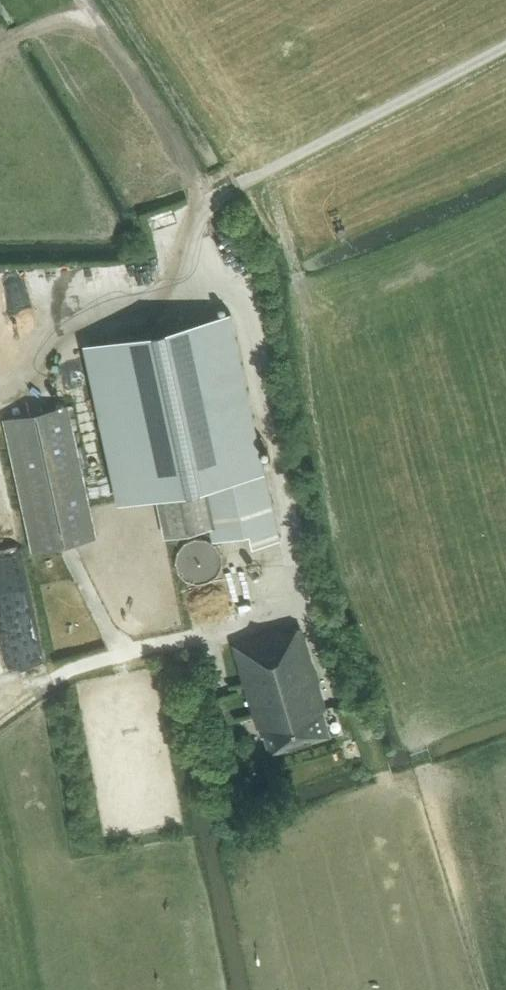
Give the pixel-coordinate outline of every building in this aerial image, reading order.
[(210,527),(213,541),(249,533),(252,546),(279,540),(229,311),(83,343),(117,501),(156,492),(166,537),(210,527)] [(6,420),(34,550),(97,537),(69,406),(6,420)] [(221,565),(222,554),(216,545),(206,539),(195,538),(185,542),(179,551),(176,562),(179,572),(186,580),(198,583),(209,582),(217,575),(221,565)] [(3,660),(43,652),(28,571),(0,577),(0,643),(3,660)] [(270,751),(328,734),(321,710),(325,709),(301,627),(282,633),(281,630),(235,644),(262,737),(266,735),(270,751)] [(203,664),(212,662),(210,652),(201,653),(203,664)] [(222,712),(218,699),(206,703),(210,716),(222,712)]
